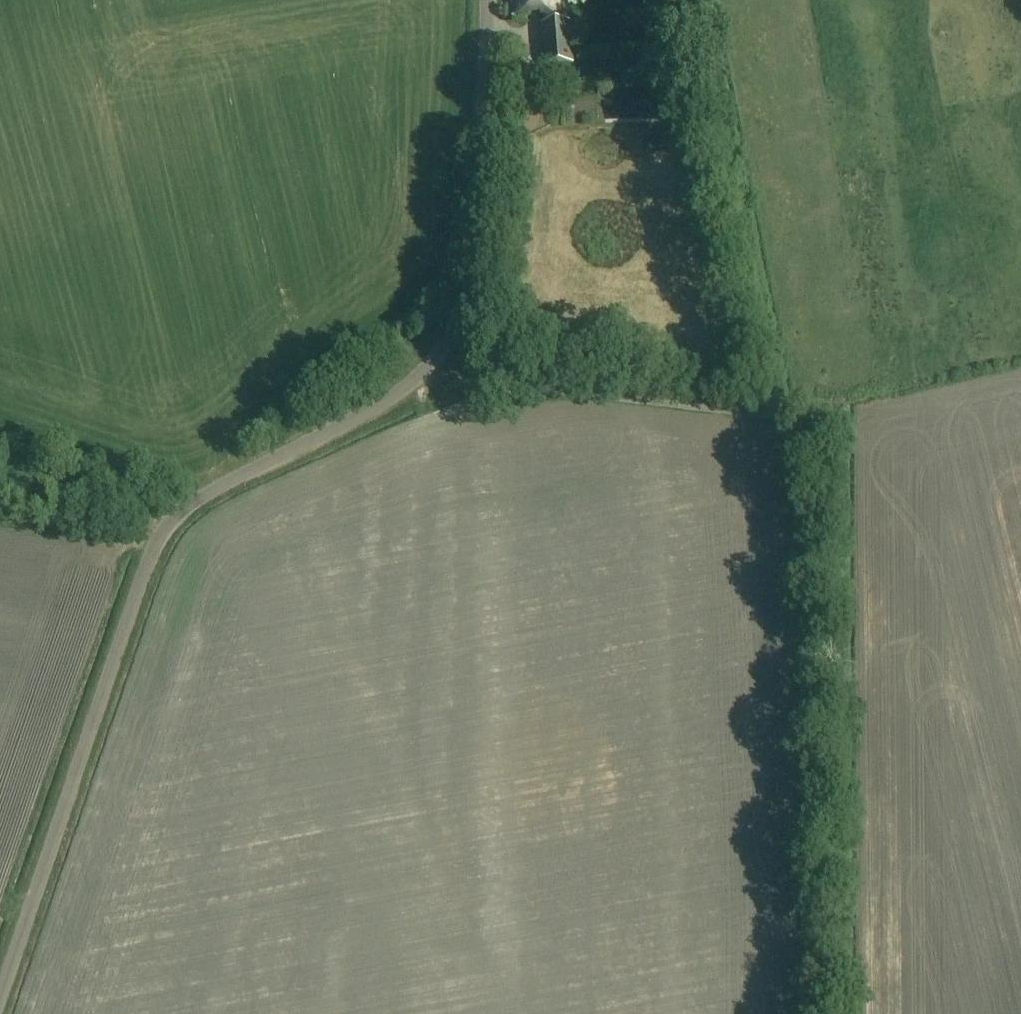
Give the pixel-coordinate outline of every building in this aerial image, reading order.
[(538,29),(565,26),(562,0),(534,0),(538,29)] [(582,68),(582,58),(553,57),(553,67),(582,68)] [(608,97),(607,119),(628,119),(628,97),(608,97)]
